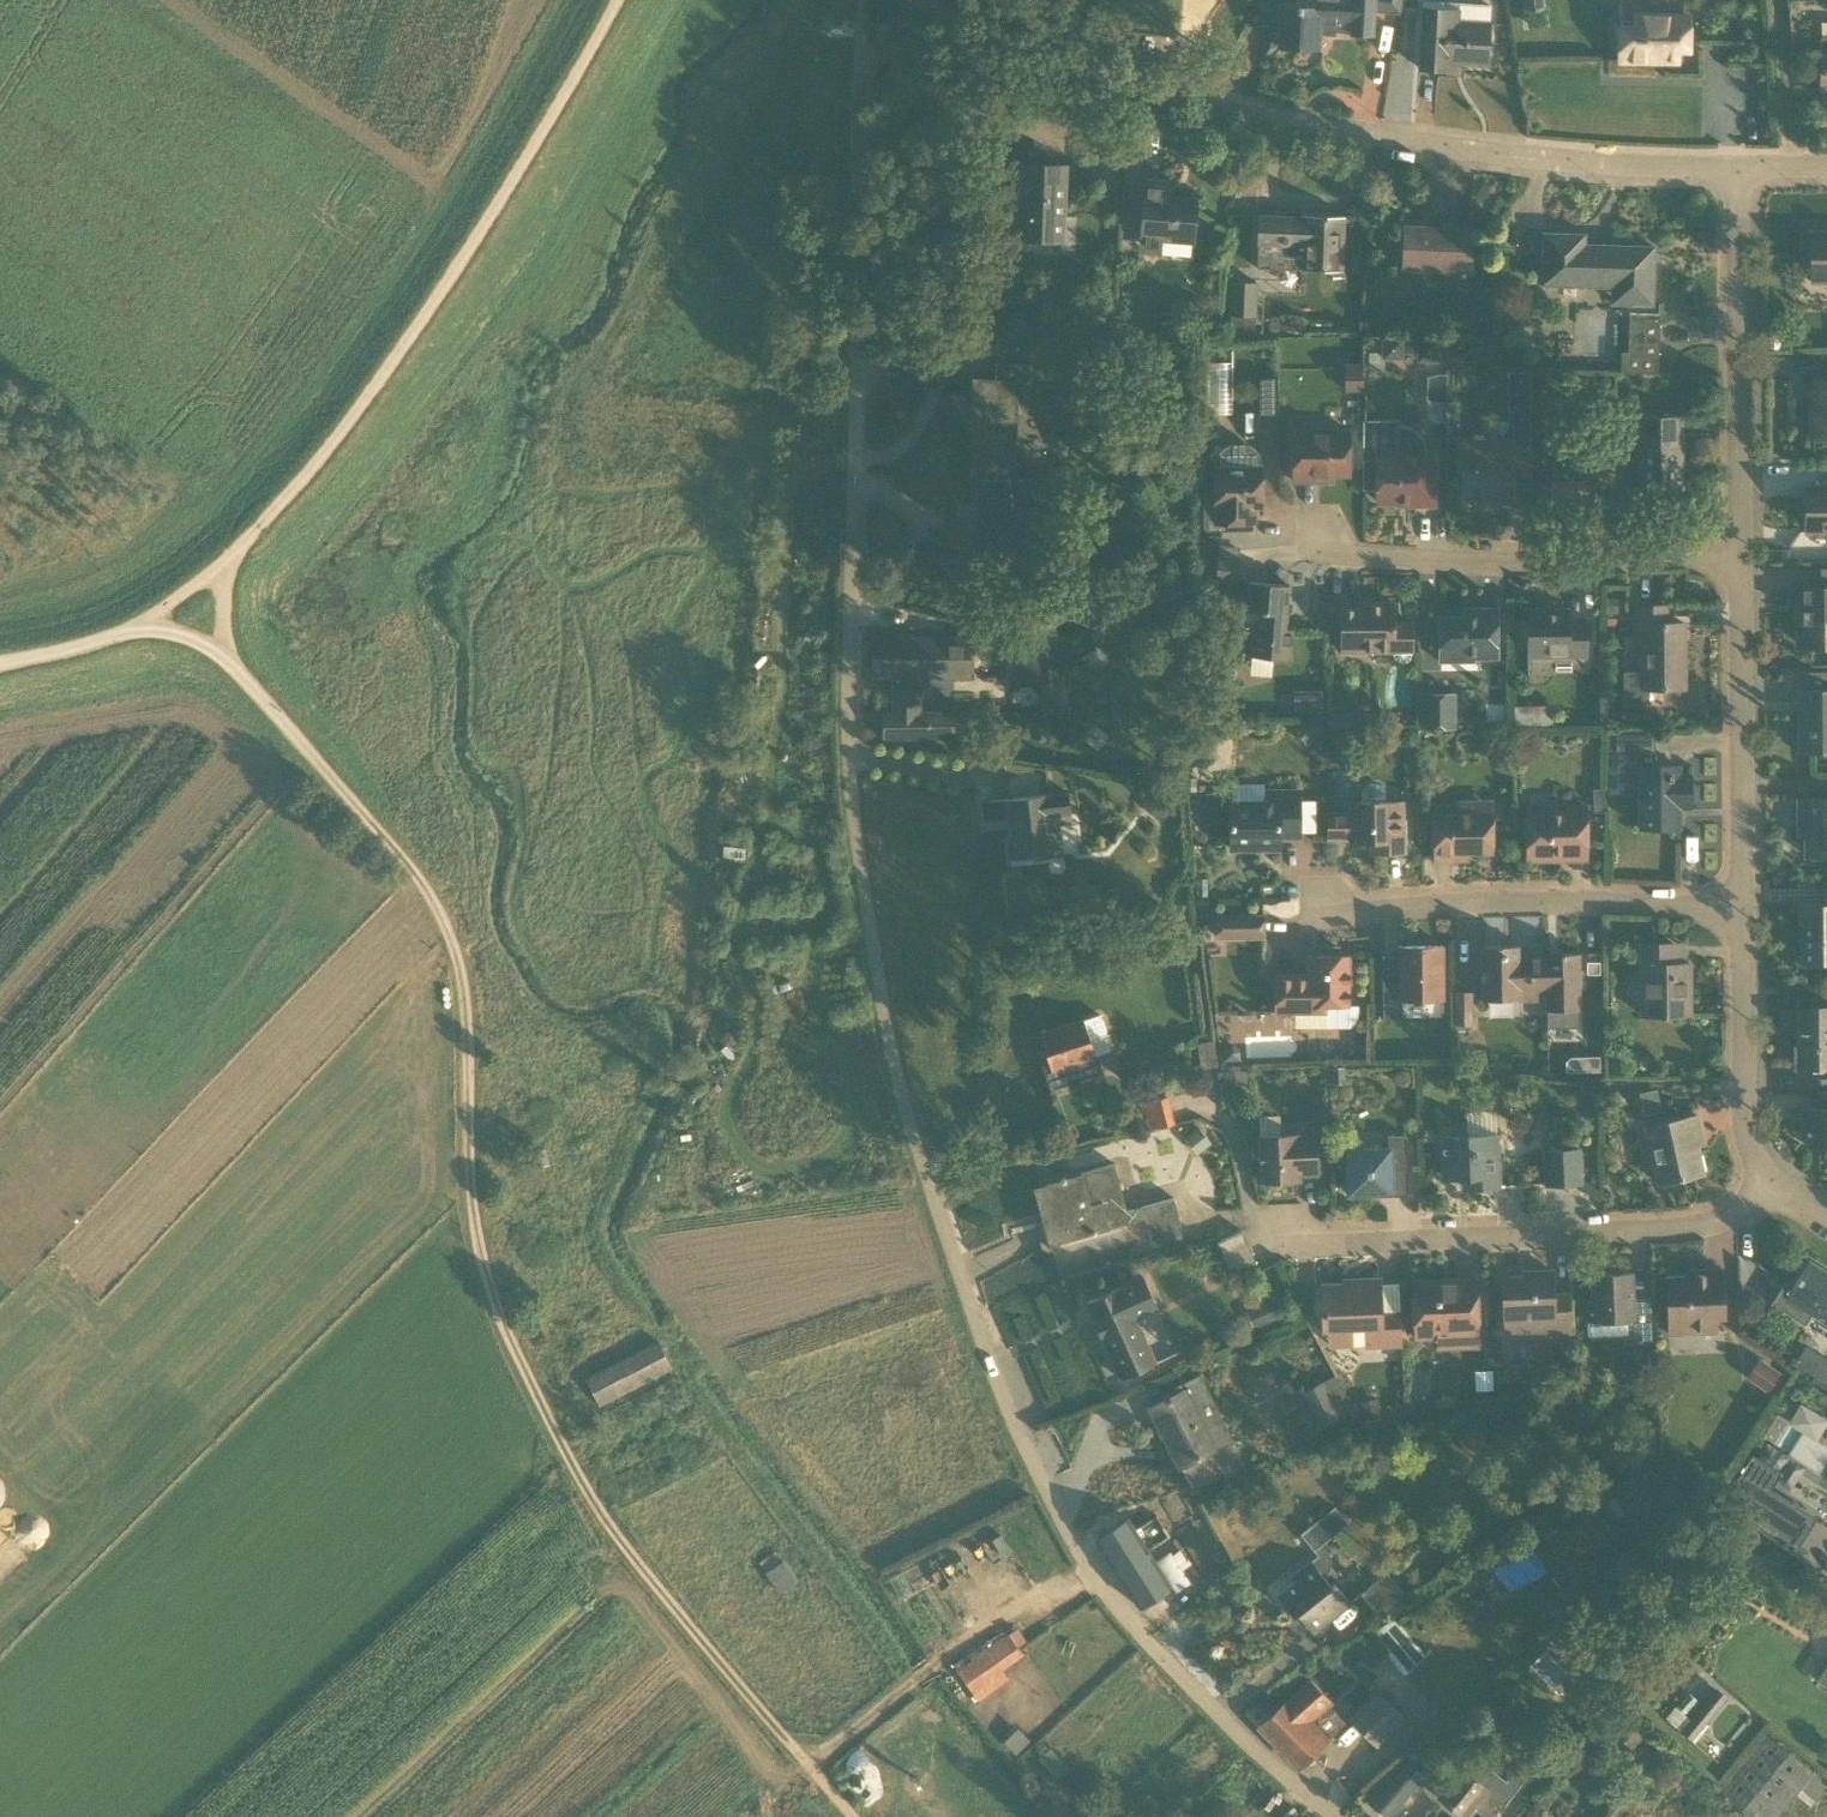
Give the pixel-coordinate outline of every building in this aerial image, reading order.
[(1278,46),(1318,48),(1320,26),(1335,26),(1335,31),(1351,32),(1372,34),(1374,12),(1400,13),(1402,0),(1299,0),(1299,2),(1299,5),(1281,4),(1278,46)] [(1545,10),(1543,0),(1522,0),(1524,13),(1545,10)] [(1424,9),(1420,68),(1447,70),(1448,58),(1463,59),(1463,63),(1487,65),(1490,24),(1491,5),(1443,2),(1443,8),(1424,7),(1424,9)] [(1621,25),(1620,60),(1631,60),(1631,63),(1645,63),(1645,60),(1655,60),(1655,57),(1665,57),(1665,61),(1677,61),(1678,40),(1688,41),(1688,19),(1688,17),(1636,16),(1636,25),(1621,25)] [(1012,238),(1061,240),(1065,166),(1024,164),(1021,214),(1014,214),(1012,238)] [(1142,228),(1141,238),(1164,239),(1194,241),(1196,207),(1197,198),(1170,196),(1161,195),(1162,180),(1151,180),(1149,180),(1147,179),(1145,179),(1145,182),(1143,205),(1143,209),(1142,228)] [(1259,232),(1259,267),(1312,269),(1344,271),(1345,217),(1346,217),(1346,216),(1336,216),(1302,214),(1302,217),(1287,216),(1270,216),(1259,215),(1259,232)] [(1405,228),(1403,267),(1471,269),(1472,231),(1405,228)] [(1212,230),(1208,256),(1220,257),(1223,231),(1212,230)] [(1544,260),(1544,280),(1587,281),(1611,282),(1623,283),(1623,303),(1631,303),(1652,304),(1654,249),(1656,249),(1656,248),(1604,246),(1605,244),(1603,244),(1584,243),(1584,235),(1557,234),(1544,233),(1544,248),(1544,260)] [(1811,234),(1811,281),(1826,281),(1826,233),(1811,234)] [(1352,256),(1351,273),(1365,274),(1366,257),(1352,256)] [(1232,281),(1231,315),(1230,332),(1255,333),(1256,316),(1257,283),(1232,281)] [(1097,298),(1094,323),(1104,324),(1107,299),(1097,298)] [(1622,353),(1621,372),(1658,374),(1660,314),(1630,313),(1629,353),(1622,353)] [(1451,337),(1447,351),(1459,359),(1471,350),(1465,336),(1451,337)] [(1403,339),(1383,339),(1383,359),(1397,359),(1403,353),(1417,353),(1417,357),(1422,362),(1426,362),(1440,362),(1440,339),(1417,339),(1417,340),(1403,340),(1403,339)] [(1016,479),(1016,478),(1020,380),(1029,380),(1029,364),(996,362),(995,379),(973,378),(972,394),(981,395),(979,444),(970,444),(969,477),(988,478),(1016,479)] [(1346,363),(1345,391),(1363,392),(1364,363),(1346,363)] [(1532,428),(1532,370),(1509,370),(1509,428),(1514,428),(1530,428),(1532,428)] [(1535,371),(1534,387),(1552,388),(1553,373),(1535,371)] [(1426,373),(1427,398),(1445,397),(1444,372),(1426,373)] [(1826,437),(1826,381),(1816,381),(1816,401),(1811,401),(1811,437),(1826,437)] [(1218,412),(1234,409),(1231,391),(1215,393),(1218,412)] [(1638,417),(1638,437),(1627,437),(1627,451),(1638,451),(1639,488),(1682,488),(1681,416),(1638,417)] [(1459,449),(1459,472),(1465,472),(1465,496),(1466,496),(1467,496),(1471,500),(1482,500),(1485,496),(1494,496),(1494,502),(1503,502),(1512,502),(1512,474),(1517,474),(1517,463),(1530,463),(1530,440),(1530,428),(1514,428),(1514,440),(1511,440),(1495,440),(1495,435),(1484,435),(1474,435),(1474,440),(1474,449),(1459,449)] [(1314,474),(1349,474),(1350,431),(1294,430),(1294,480),(1314,480),(1314,474)] [(1364,432),(1364,487),(1376,487),(1378,487),(1378,501),(1402,501),(1408,501),(1408,506),(1435,506),(1435,488),(1435,452),(1429,452),(1422,452),(1421,447),(1419,441),(1416,438),(1412,434),(1407,432),(1402,432),(1364,432)] [(1214,489),(1203,489),(1203,527),(1207,530),(1252,530),(1252,523),(1254,523),(1254,507),(1262,507),(1262,497),(1262,489),(1262,463),(1260,456),(1256,451),(1253,448),(1250,445),(1246,443),(1243,442),(1232,443),(1229,444),(1226,446),(1221,449),(1219,452),(1216,456),(1215,461),(1214,467),(1214,489)] [(1577,483),(1555,483),(1556,512),(1600,511),(1600,483),(1614,483),(1614,444),(1577,444),(1577,483)] [(1022,539),(1028,539),(1028,537),(1034,537),(1036,479),(1016,478),(1016,479),(988,478),(986,515),(977,515),(976,535),(1022,536),(1022,539)] [(1804,532),(1826,532),(1826,486),(1804,486),(1804,488),(1804,500),(1804,532)] [(1219,562),(1218,579),(1238,581),(1239,564),(1219,562)] [(1788,605),(1798,605),(1798,618),(1804,618),(1804,647),(1810,647),(1826,647),(1826,568),(1821,568),(1821,587),(1798,588),(1787,588),(1788,605)] [(1252,656),(1289,660),(1292,629),(1285,629),(1288,585),(1250,582),(1247,627),(1254,627),(1252,656)] [(1157,583),(1138,586),(1140,604),(1159,602),(1157,583)] [(1607,597),(1607,611),(1617,611),(1617,597),(1607,597)] [(1341,609),(1342,652),(1393,651),(1393,654),(1395,658),(1398,662),(1403,663),(1408,662),(1411,658),(1412,654),(1412,651),(1413,651),(1412,622),(1394,622),(1394,603),(1368,603),(1368,609),(1341,609)] [(1623,671),(1623,707),(1650,707),(1649,688),(1685,688),(1685,670),(1685,644),(1685,623),(1679,623),(1667,623),(1667,605),(1636,605),(1634,605),(1634,633),(1641,633),(1642,671),(1623,671)] [(1440,625),(1440,655),(1473,655),(1473,658),(1482,658),(1497,658),(1497,608),(1478,608),(1478,616),(1464,616),(1440,616),(1440,625)] [(1529,659),(1529,675),(1535,683),(1547,683),(1554,674),(1554,659),(1587,659),(1586,617),(1568,617),(1568,608),(1553,608),(1528,608),(1528,622),(1529,639),(1529,659)] [(1129,613),(1123,622),(1134,629),(1140,619),(1129,613)] [(1528,622),(1516,622),(1516,639),(1529,639),(1528,622)] [(885,738),(930,738),(930,714),(921,714),(921,674),(972,674),(972,637),(945,637),(875,639),(875,676),(894,676),(894,714),(885,714),(885,738)] [(1017,681),(1043,682),(1044,646),(1018,646),(1017,681)] [(1196,671),(1196,685),(1205,685),(1205,671),(1196,671)] [(1798,751),(1826,751),(1826,672),(1808,672),(1809,687),(1809,689),(1798,689),(1798,712),(1798,751)] [(1295,691),(1296,707),(1321,705),(1320,690),(1295,691)] [(1455,693),(1421,693),(1421,729),(1455,729),(1455,693)] [(1515,707),(1515,728),(1534,728),(1534,707),(1515,707)] [(1335,713),(1334,728),(1359,728),(1366,729),(1367,712),(1335,713)] [(1312,714),(1293,731),(1305,745),(1324,729),(1312,714)] [(1359,728),(1334,728),(1332,746),(1346,747),(1347,741),(1358,742),(1359,728)] [(1640,751),(1640,766),(1641,828),(1679,828),(1679,827),(1675,827),(1676,806),(1691,806),(1691,775),(1675,775),(1675,767),(1679,767),(1679,766),(1657,766),(1656,732),(1616,732),(1616,752),(1640,751)] [(1138,767),(1136,774),(1153,777),(1155,770),(1138,767)] [(1006,777),(1015,857),(1032,855),(1033,859),(1054,856),(1049,816),(1071,813),(1069,793),(1048,795),(1045,773),(1006,777)] [(1350,810),(1328,810),(1328,839),(1350,839),(1350,841),(1372,841),(1372,853),(1405,853),(1405,821),(1403,821),(1403,801),(1386,801),(1386,793),(1384,790),(1381,786),(1378,784),(1369,784),(1365,787),(1362,789),(1361,793),(1361,801),(1350,801),(1350,810)] [(1298,791),(1231,792),(1231,849),(1279,848),(1279,836),(1300,836),(1298,791)] [(1156,792),(1147,802),(1160,814),(1169,803),(1156,792)] [(1604,811),(1604,794),(1594,794),(1594,811),(1604,811)] [(1798,799),(1799,819),(1806,819),(1806,856),(1826,856),(1826,799),(1798,799)] [(1527,835),(1527,859),(1554,859),(1553,852),(1563,852),(1587,852),(1586,835),(1586,804),(1565,805),(1566,812),(1527,812),(1527,830),(1527,835)] [(1436,814),(1435,860),(1454,860),(1454,852),(1468,852),(1469,851),(1472,851),(1491,851),(1492,814),(1460,814),(1436,814)] [(1800,963),(1826,963),(1826,886),(1825,905),(1800,905),(1800,963)] [(1261,913),(1218,912),(1218,934),(1261,935),(1261,913)] [(1642,944),(1642,1015),(1690,1015),(1690,963),(1674,963),(1674,944),(1642,944)] [(1483,946),(1481,946),(1481,999),(1484,999),(1516,999),(1518,999),(1518,993),(1547,992),(1547,990),(1548,990),(1548,974),(1537,974),(1537,958),(1528,959),(1518,959),(1518,955),(1518,954),(1517,945),(1489,946),(1483,946)] [(1400,980),(1385,981),(1383,981),(1383,1019),(1402,1019),(1402,1000),(1443,999),(1443,946),(1399,947),(1400,980)] [(1557,958),(1537,958),(1537,974),(1548,974),(1548,990),(1547,990),(1547,1001),(1548,1011),(1579,1010),(1578,954),(1557,954),(1557,958)] [(1274,973),(1274,1014),(1277,1014),(1284,1014),(1295,1014),(1326,1014),(1326,1027),(1350,1027),(1354,1023),(1358,1016),(1359,1006),(1349,1006),(1349,956),(1334,956),(1318,956),(1308,956),(1308,963),(1308,973),(1274,973)] [(1587,961),(1587,974),(1599,974),(1599,961),(1587,961)] [(1458,1026),(1472,1025),(1471,991),(1457,991),(1458,1026)] [(1798,1007),(1798,1067),(1826,1067),(1826,1007),(1798,1007)] [(1273,1011),(1235,1012),(1235,1032),(1274,1031),(1273,1011)] [(1059,1028),(1040,1034),(1047,1056),(1048,1060),(1053,1058),(1056,1067),(1045,1071),(1047,1078),(1051,1090),(1075,1082),(1100,1074),(1101,1074),(1093,1051),(1090,1040),(1106,1035),(1106,1028),(1103,1018),(1099,1015),(1084,1020),(1073,1023),(1059,1028)] [(1223,1044),(1223,1061),(1240,1061),(1240,1054),(1232,1044),(1223,1044)] [(1591,1056),(1586,1061),(1586,1071),(1599,1071),(1599,1056),(1591,1056)] [(1339,1068),(1326,1069),(1326,1084),(1339,1084),(1339,1068)] [(1224,1085),(1248,1084),(1247,1069),(1224,1070),(1224,1085)] [(1645,1115),(1662,1111),(1657,1089),(1640,1093),(1645,1115)] [(1826,1091),(1819,1091),(1819,1109),(1803,1109),(1803,1126),(1807,1126),(1808,1146),(1826,1146),(1826,1091)] [(1168,1093),(1136,1103),(1144,1133),(1176,1123),(1168,1093)] [(1697,1115),(1646,1127),(1659,1183),(1703,1173),(1694,1135),(1701,1133),(1697,1115)] [(1199,1128),(1185,1140),(1197,1155),(1211,1144),(1199,1128)] [(1280,1135),(1259,1136),(1260,1145),(1261,1181),(1286,1180),(1289,1180),(1298,1180),(1298,1177),(1298,1174),(1317,1173),(1316,1135),(1296,1135),(1296,1134),(1280,1135)] [(1347,1147),(1348,1193),(1392,1191),(1391,1168),(1407,1168),(1406,1135),(1388,1136),(1389,1146),(1347,1147)] [(1464,1177),(1465,1188),(1505,1186),(1505,1185),(1499,1185),(1496,1135),(1442,1137),(1444,1178),(1464,1177)] [(546,1149),(531,1153),(535,1168),(550,1165),(546,1149)] [(1579,1149),(1545,1151),(1546,1184),(1580,1183),(1579,1149)] [(1055,1219),(1045,1222),(1043,1223),(1050,1246),(1110,1229),(1110,1228),(1145,1219),(1152,1246),(1185,1237),(1174,1198),(1127,1211),(1123,1195),(1118,1197),(1114,1184),(1112,1184),(1108,1167),(1115,1165),(1114,1164),(1081,1173),(1082,1175),(1066,1179),(1065,1177),(1061,1178),(1062,1180),(1045,1185),(1055,1219)] [(1242,1231),(1216,1243),(1230,1273),(1256,1261),(1242,1231)] [(1810,1261),(1792,1288),(1785,1283),(1774,1300),(1781,1305),(1806,1321),(1811,1313),(1826,1324),(1826,1272),(1810,1261)] [(1766,1298),(1780,1278),(1762,1265),(1747,1285),(1766,1298)] [(1684,1277),(1666,1277),(1668,1321),(1694,1320),(1695,1332),(1697,1332),(1716,1331),(1715,1316),(1724,1316),(1722,1269),(1714,1270),(1697,1270),(1697,1276),(1684,1277)] [(1519,1277),(1502,1278),(1503,1302),(1504,1325),(1533,1324),(1533,1330),(1554,1329),(1554,1339),(1572,1338),(1570,1294),(1554,1295),(1553,1271),(1541,1272),(1532,1272),(1532,1276),(1519,1277)] [(1593,1301),(1583,1302),(1583,1308),(1584,1319),(1589,1319),(1590,1319),(1590,1322),(1632,1320),(1632,1324),(1633,1334),(1633,1339),(1651,1338),(1650,1299),(1632,1300),(1632,1280),(1632,1273),(1624,1274),(1597,1275),(1592,1275),(1593,1301)] [(1156,1363),(1136,1319),(1158,1309),(1144,1276),(1087,1302),(1093,1313),(1095,1312),(1098,1319),(1094,1321),(1113,1361),(1115,1360),(1123,1378),(1156,1363)] [(1344,1285),(1322,1286),(1323,1317),(1324,1329),(1324,1333),(1364,1331),(1365,1346),(1366,1346),(1381,1346),(1394,1345),(1401,1345),(1400,1309),(1389,1310),(1381,1310),(1380,1284),(1379,1279),(1376,1279),(1356,1280),(1356,1285),(1347,1285),(1344,1285)] [(1443,1281),(1413,1282),(1415,1337),(1439,1336),(1439,1329),(1477,1327),(1476,1286),(1474,1286),(1474,1287),(1455,1288),(1455,1281),(1443,1281)] [(1267,1302),(1252,1309),(1260,1327),(1276,1319),(1267,1302)] [(671,1368),(658,1341),(586,1378),(599,1405),(671,1368)] [(1759,1357),(1746,1377),(1767,1392),(1781,1372),(1759,1357)] [(1511,1370),(1497,1370),(1497,1383),(1512,1382),(1511,1370)] [(1176,1395),(1150,1408),(1160,1428),(1164,1436),(1165,1438),(1167,1440),(1168,1443),(1168,1444),(1169,1444),(1171,1448),(1180,1466),(1181,1466),(1183,1469),(1190,1482),(1192,1486),(1192,1487),(1248,1471),(1233,1442),(1235,1442),(1234,1439),(1216,1448),(1206,1428),(1223,1419),(1201,1374),(1173,1389),(1176,1395)] [(1322,1428),(1353,1411),(1350,1405),(1351,1404),(1336,1375),(1303,1392),(1322,1428)] [(1480,1375),(1480,1387),(1491,1387),(1491,1375),(1480,1375)] [(1384,1417),(1380,1398),(1361,1401),(1364,1420),(1384,1417)] [(1640,1446),(1658,1454),(1658,1433),(1640,1433),(1640,1446)] [(1631,1446),(1622,1452),(1634,1470),(1644,1463),(1631,1446)] [(1781,1475),(1754,1459),(1730,1500),(1778,1534),(1795,1506),(1771,1492),(1781,1475)] [(1678,1488),(1663,1498),(1671,1511),(1687,1501),(1678,1488)] [(1133,1526),(1129,1519),(1096,1540),(1139,1606),(1171,1586),(1148,1550),(1170,1536),(1155,1512),(1133,1526)] [(1296,1580),(1278,1595),(1294,1615),(1298,1613),(1313,1633),(1339,1613),(1351,1603),(1339,1589),(1335,1583),(1332,1586),(1325,1577),(1326,1577),(1326,1576),(1327,1576),(1327,1575),(1328,1574),(1328,1573),(1329,1573),(1329,1572),(1330,1571),(1330,1570),(1331,1569),(1331,1568),(1331,1567),(1331,1566),(1332,1565),(1332,1564),(1332,1563),(1332,1562),(1332,1561),(1332,1560),(1332,1559),(1331,1559),(1331,1558),(1331,1557),(1331,1556),(1331,1555),(1330,1555),(1330,1554),(1330,1553),(1329,1553),(1329,1552),(1328,1551),(1322,1543),(1339,1529),(1326,1513),(1300,1533),(1313,1550),(1318,1556),(1312,1561),(1292,1576),(1296,1580)] [(1538,1539),(1537,1549),(1547,1550),(1548,1540),(1538,1539)] [(786,1559),(783,1562),(766,1573),(780,1593),(800,1580),(786,1559)] [(1404,1600),(1407,1598),(1387,1573),(1361,1593),(1381,1618),(1388,1612),(1392,1618),(1408,1605),(1404,1600)] [(1404,1674),(1427,1655),(1395,1617),(1370,1634),(1404,1674)] [(953,1667),(969,1690),(1021,1655),(1005,1631),(953,1667)] [(1550,1631),(1540,1640),(1550,1650),(1557,1643),(1560,1641),(1550,1631)] [(1817,1681),(1826,1687),(1826,1665),(1817,1681)] [(1292,1693),(1259,1725),(1300,1767),(1334,1734),(1315,1715),(1330,1700),(1309,1678),(1292,1693)] [(1407,1718),(1378,1688),(1348,1717),(1377,1747),(1407,1718)] [(1676,1707),(1665,1719),(1691,1740),(1727,1697),(1716,1688),(1690,1719),(1676,1707)] [(1643,1735),(1622,1717),(1611,1732),(1632,1749),(1643,1735)] [(1018,1727),(1003,1742),(1016,1754),(1030,1739),(1018,1727)] [(1690,1816),(1800,1816),(1796,1810),(1811,1804),(1816,1815),(1826,1809),(1826,1764),(1813,1772),(1793,1731),(1690,1816)] [(1643,1747),(1638,1753),(1648,1762),(1653,1756),(1643,1747)] [(1384,1783),(1368,1801),(1387,1816),(1389,1816),(1432,1768),(1412,1750),(1384,1783)] [(1488,1816),(1495,1816),(1505,1804),(1515,1792),(1489,1771),(1471,1756),(1439,1794),(1464,1815),(1473,1804),(1488,1816)]
